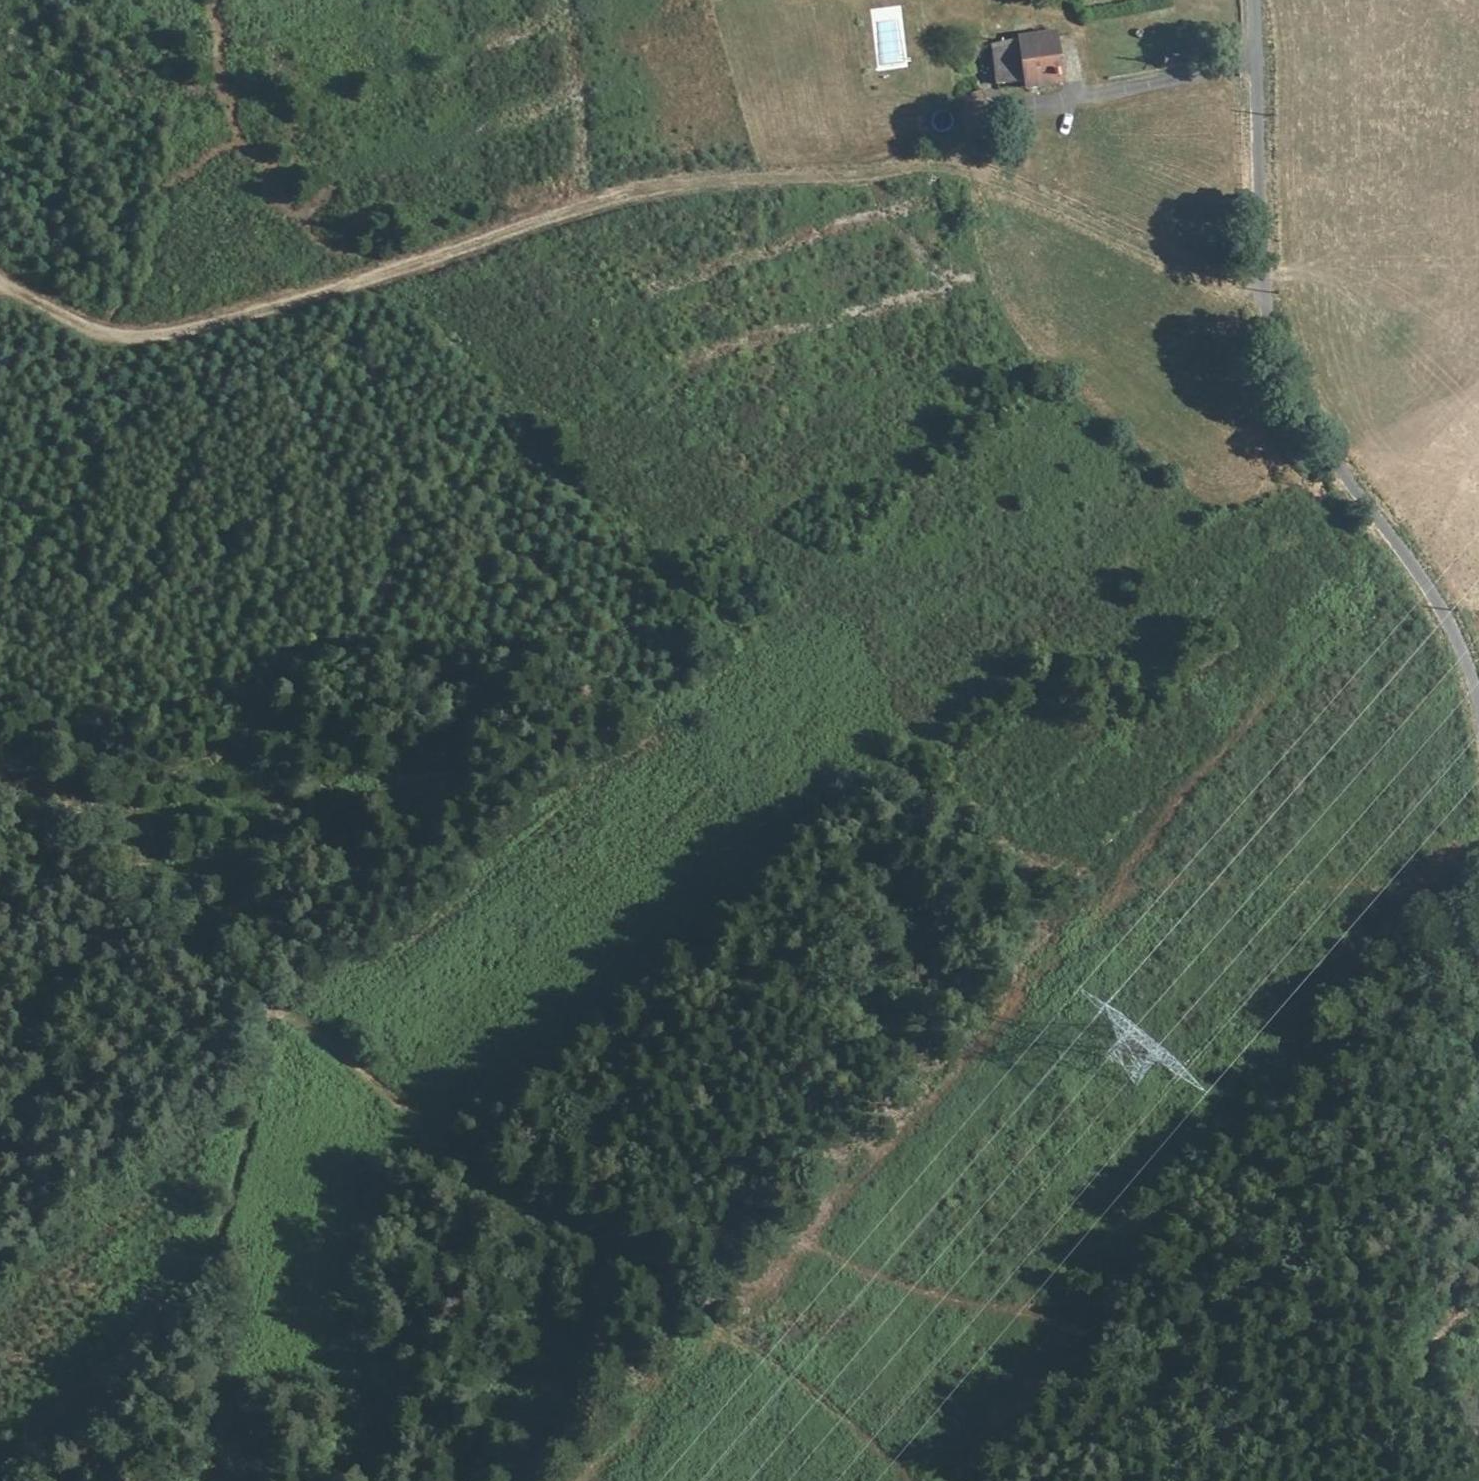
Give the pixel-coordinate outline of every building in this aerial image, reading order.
[(906,67),(903,6),(873,7),(876,69),(906,67)] [(1020,61),(991,74),(998,108),(1025,105),(1025,108),(1057,105),(1050,58),(1020,61)]
